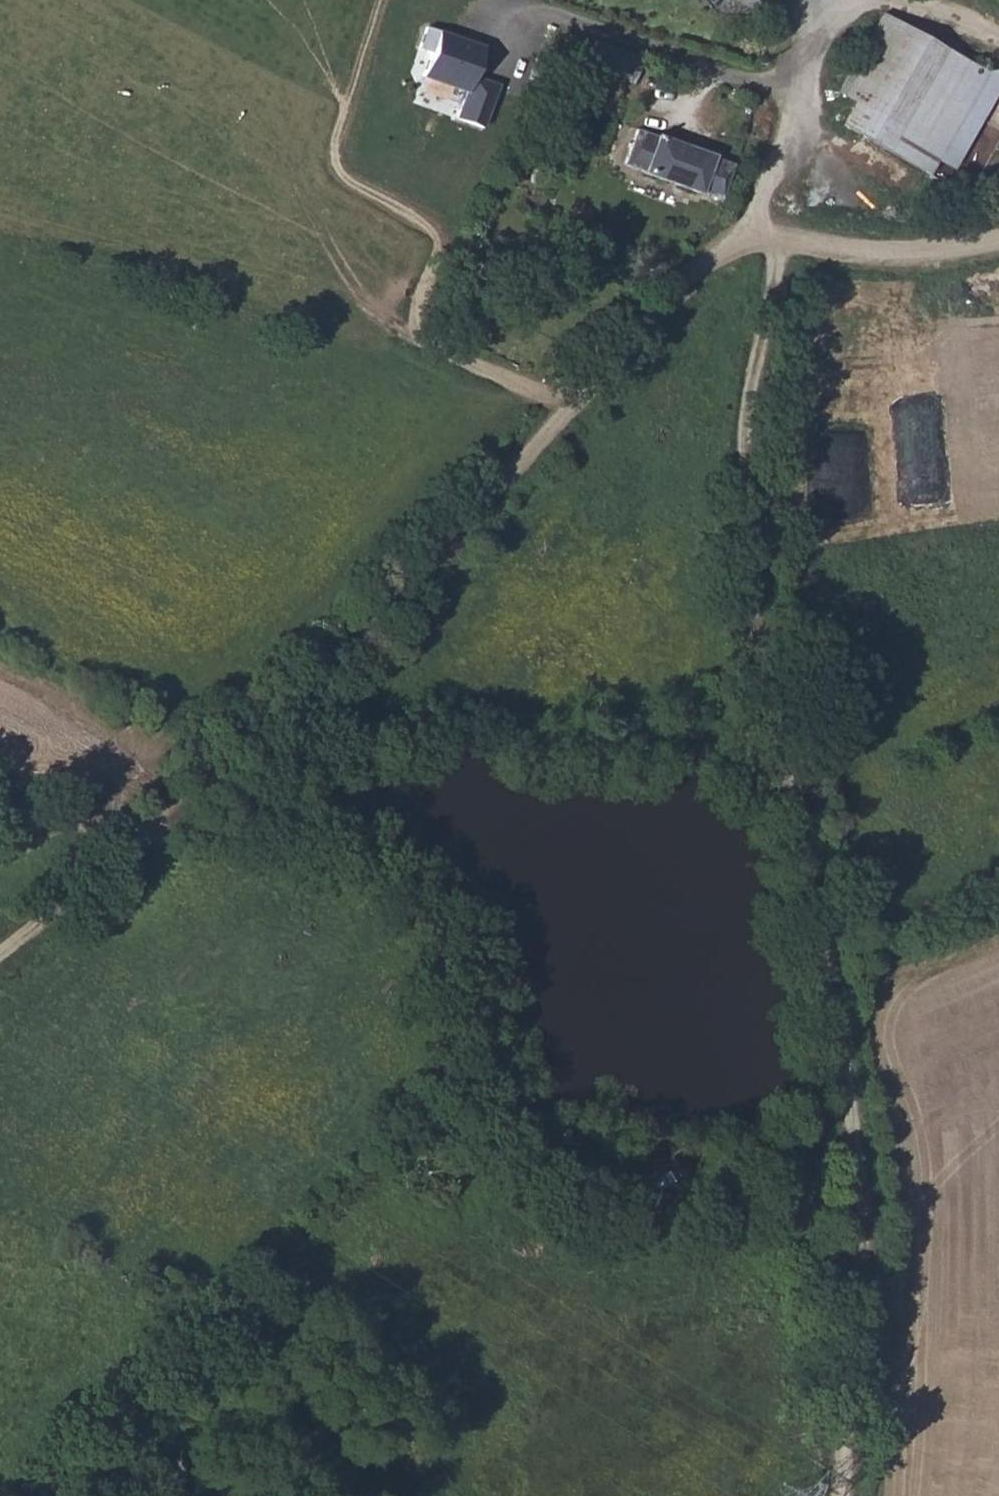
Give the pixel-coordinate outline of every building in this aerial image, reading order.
[(970,59),(885,11),(842,87),(862,98),(844,131),(915,170),(925,153),(937,160),(991,63),(973,53),(970,59)] [(488,44),(430,28),(416,77),(463,91),(455,120),(488,130),(501,87),(477,80),(488,44)] [(697,145),(638,124),(624,161),(683,183),(697,145)]
